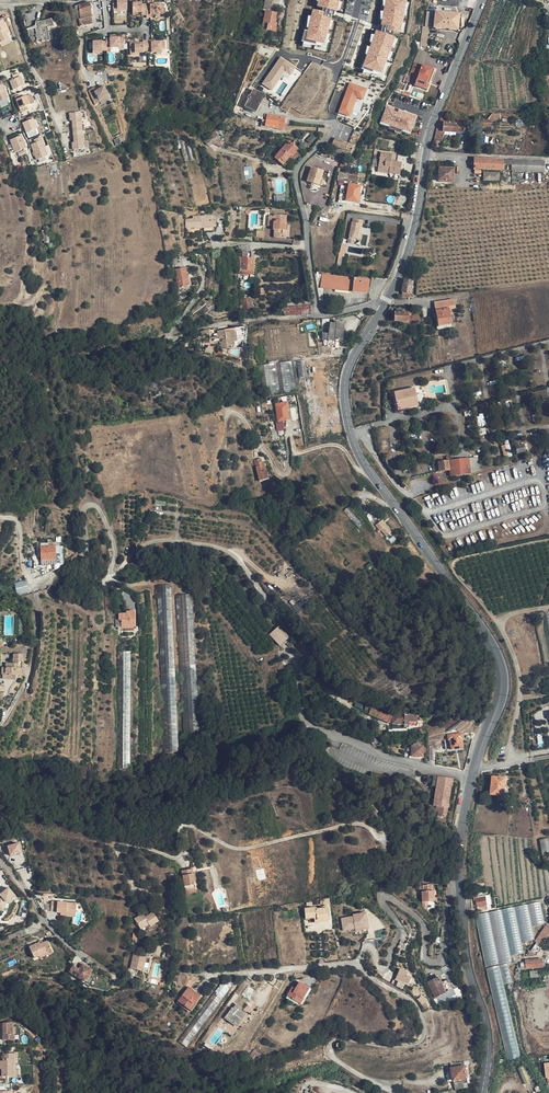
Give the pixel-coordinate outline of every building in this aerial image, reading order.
[(112,8),(117,8),(127,8),(126,0),(112,0),(112,8)] [(317,7),(337,12),(340,0),(319,0),(317,7)] [(381,25),(388,26),(387,31),(401,33),(407,0),(386,0),(381,25)] [(93,25),(90,2),(75,5),(75,7),(79,6),(81,20),(79,20),(80,27),(93,25)] [(141,2),(131,2),(132,12),(138,11),(142,11),(142,14),(146,14),(146,16),(151,16),(151,13),(155,13),(160,13),(160,11),(164,10),(163,3),(150,4),(150,5),(146,6),(146,3),(141,3),(141,2)] [(75,5),(72,7),(71,8),(73,21),(79,20),(81,20),(79,6),(75,7),(75,5)] [(324,17),(325,13),(313,10),(306,40),(325,44),(331,19),(324,17)] [(276,14),(266,12),(262,31),(266,32),(267,31),(274,32),(276,27),(274,26),(276,14)] [(436,12),(434,28),(458,30),(459,15),(436,12)] [(2,42),(12,38),(10,33),(9,31),(8,29),(10,28),(6,19),(0,22),(0,36),(2,42)] [(47,27),(53,26),(52,22),(48,20),(37,22),(38,29),(28,30),(29,37),(36,36),(37,40),(41,39),(42,42),(49,40),(47,27)] [(377,31),(364,67),(382,74),(395,38),(377,31)] [(106,41),(93,42),(94,52),(103,51),(107,51),(107,48),(115,48),(120,48),(120,45),(124,44),(124,37),(106,38),(106,41)] [(144,41),(131,42),(131,49),(136,49),(136,52),(141,52),(144,52),(144,50),(153,50),(153,51),(158,51),(163,51),(163,47),(166,47),(166,40),(152,41),(152,39),(143,39),(144,41)] [(281,57),(263,83),(273,90),(286,71),(291,75),(297,68),(281,57)] [(407,82),(415,85),(422,65),(414,63),(407,82)] [(433,69),(422,65),(415,85),(424,88),(425,84),(427,84),(433,69)] [(17,89),(27,85),(22,72),(16,74),(17,78),(13,79),(17,89)] [(364,99),(368,88),(350,82),(339,112),(350,116),(357,97),(364,99)] [(11,97),(6,84),(6,83),(0,85),(0,101),(11,97)] [(96,87),(90,91),(93,99),(98,96),(100,100),(109,96),(104,86),(100,88),(101,90),(98,91),(97,90),(96,87)] [(260,104),(264,95),(254,90),(246,107),(256,112),(260,104)] [(31,105),(27,96),(17,100),(20,109),(31,105)] [(388,106),(381,123),(411,134),(417,117),(388,106)] [(83,117),(83,111),(72,112),(72,117),(74,117),(74,119),(76,130),(82,130),(82,125),(84,125),(83,117)] [(522,120),(523,115),(520,114),(492,114),(486,121),(441,117),(436,129),(434,140),(441,141),(444,132),(462,134),(463,124),(491,127),(492,122),(501,119),(519,119),(522,120)] [(266,120),(267,121),(268,121),(285,124),(286,118),(267,115),(266,120)] [(27,132),(38,129),(34,119),(28,121),(24,123),(27,132)] [(283,130),(285,124),(268,121),(267,121),(266,127),(283,130)] [(205,143),(206,142),(217,134),(221,131),(218,128),(202,140),(205,143)] [(86,147),(85,141),(85,134),(82,134),(82,130),(76,130),(77,141),(77,143),(75,144),(75,148),(86,147)] [(24,134),(12,138),(17,151),(28,147),(24,134)] [(221,139),(217,134),(206,142),(210,146),(213,144),(213,145),(221,139)] [(44,135),(43,136),(37,138),(38,141),(34,142),(40,158),(51,154),(44,135)] [(351,152),(353,147),(349,145),(348,144),(335,139),(332,146),(346,151),(346,150),(351,152)] [(274,145),(271,142),(261,153),(264,156),(274,145)] [(274,158),(278,161),(281,159),(285,162),(291,156),(292,157),(296,153),(294,152),(297,149),(291,144),(289,146),(286,144),(274,158)] [(392,154),(381,152),(380,159),(391,161),(392,154)] [(506,160),(474,158),(473,169),(505,171),(506,160)] [(389,171),(389,173),(400,175),(402,163),(391,161),(380,159),(378,169),(389,171)] [(544,162),(506,160),(505,171),(544,173),(544,162)] [(252,166),(244,167),(246,179),(254,178),(252,166)] [(308,181),(318,185),(320,179),(323,171),(312,168),(308,181)] [(438,181),(453,182),(454,169),(439,168),(438,181)] [(462,170),(454,169),(453,182),(453,184),(461,185),(462,170)] [(484,180),(500,180),(500,171),(483,172),(484,180)] [(349,184),(346,201),(359,203),(362,186),(349,184)] [(286,231),(287,225),(285,225),(286,215),(275,215),(274,216),(269,216),(268,226),(273,226),(273,230),(275,230),(274,237),(284,237),(285,231),(286,231)] [(195,228),(215,228),(215,217),(200,217),(193,217),(193,220),(186,220),(186,227),(195,227),(195,228)] [(361,225),(363,226),(364,221),(355,219),(354,223),(353,223),(352,228),(350,238),(348,243),(354,245),(355,239),(356,234),(359,234),(360,230),(361,225)] [(42,232),(40,232),(41,241),(44,241),(45,243),(49,243),(49,239),(50,238),(49,226),(43,226),(43,230),(42,230),(42,232)] [(343,264),(347,244),(342,243),(338,263),(343,264)] [(250,246),(240,245),(240,246),(239,246),(240,258),(249,259),(250,251),(250,246)] [(260,251),(250,251),(249,259),(254,259),(260,259),(260,251)] [(252,276),(254,259),(249,259),(240,258),(239,275),(252,276)] [(185,268),(175,270),(178,287),(181,286),(182,288),(189,286),(185,268)] [(322,274),(320,288),(324,289),(352,292),(367,294),(369,280),(322,274)] [(402,292),(410,294),(412,282),(404,280),(402,292)] [(352,292),(350,307),(358,305),(366,303),(367,294),(352,292)] [(454,300),(436,302),(438,326),(451,324),(449,310),(455,309),(454,300)] [(285,316),(310,315),(309,301),(283,303),(285,316)] [(408,313),(395,313),(395,321),(401,322),(402,323),(408,323),(408,319),(411,319),(411,314),(408,314),(408,313)] [(335,339),(338,340),(342,340),(345,322),(334,321),(334,324),(330,323),(329,334),(328,340),(334,341),(335,339)] [(235,338),(234,331),(225,332),(225,330),(218,331),(220,344),(222,344),(222,347),(228,347),(228,346),(231,345),(231,343),(232,343),(231,339),(235,338)] [(266,393),(295,390),(293,361),(263,364),(266,393)] [(395,393),(398,408),(403,407),(403,406),(417,402),(415,388),(395,393)] [(288,402),(276,404),(279,420),(288,419),(287,409),(289,409),(288,402)] [(523,445),(516,446),(517,453),(525,451),(523,445)] [(451,476),(470,473),(468,458),(450,461),(450,457),(446,458),(446,461),(439,462),(440,472),(450,470),(451,476)] [(260,459),(254,460),(260,481),(268,479),(264,461),(261,462),(260,459)] [(392,533),(381,521),(376,525),(380,530),(381,530),(386,537),(392,533)] [(40,545),(40,547),(40,565),(55,564),(54,545),(40,545)] [(30,591),(27,580),(16,582),(19,594),(30,591)] [(104,597),(105,609),(113,608),(112,595),(104,597)] [(192,595),(176,596),(184,733),(199,732),(192,595)] [(119,614),(119,619),(122,620),(121,627),(121,628),(135,628),(135,611),(127,611),(126,613),(119,614)] [(288,632),(279,623),(268,633),(277,642),(288,632)] [(131,652),(119,651),(118,768),(130,768),(131,652)] [(13,654),(13,663),(5,663),(5,673),(9,673),(9,674),(21,675),(23,655),(13,654)] [(354,706),(364,710),(366,706),(367,703),(357,699),(354,706)] [(352,717),(353,713),(345,708),(341,715),(346,716),(350,716),(352,717)] [(370,708),(369,712),(368,715),(392,725),(392,717),(370,708)] [(392,714),(392,717),(392,725),(402,725),(405,722),(417,723),(417,717),(413,717),(413,715),(392,714)] [(463,739),(462,733),(447,735),(448,741),(450,741),(451,750),(462,749),(462,739),(463,739)] [(423,757),(424,746),(411,746),(411,757),(423,757)] [(439,806),(438,812),(438,816),(443,816),(443,814),(447,815),(448,807),(449,807),(452,779),(433,776),(432,786),(435,787),(434,805),(437,806),(439,806)] [(505,779),(492,777),(490,794),(498,796),(498,800),(507,801),(508,787),(505,786),(505,779)] [(543,856),(548,855),(548,839),(541,841),(543,856)] [(19,842),(7,845),(10,855),(21,852),(19,842)] [(183,871),(187,892),(198,890),(196,879),(193,879),(193,875),(195,874),(194,869),(183,871)] [(434,891),(433,884),(426,885),(427,892),(424,892),(425,902),(438,901),(437,891),(434,891)] [(3,911),(7,902),(10,904),(17,897),(8,887),(0,894),(0,909),(3,911)] [(76,910),(77,902),(63,901),(64,898),(53,897),(53,900),(52,900),(51,910),(56,910),(56,911),(61,911),(66,912),(67,909),(76,910)] [(484,897),(475,899),(477,907),(486,905),(484,897)] [(519,958),(523,954),(526,950),(541,928),(543,925),(547,913),(544,900),(475,916),(486,966),(519,958)] [(316,909),(315,907),(304,908),(305,919),(314,919),(314,923),(328,922),(327,908),(316,909)] [(136,918),(141,928),(150,923),(151,925),(152,926),(161,922),(156,912),(147,917),(146,914),(136,918)] [(353,917),(341,919),(343,931),(355,929),(362,927),(362,926),(367,925),(365,914),(354,916),(354,915),(352,915),(353,917)] [(27,934),(24,928),(17,931),(19,937),(27,934)] [(537,943),(543,947),(547,941),(548,938),(548,931),(547,930),(537,943)] [(43,943),(42,941),(29,946),(35,958),(52,951),(48,941),(43,943)] [(537,955),(543,947),(537,943),(531,951),(537,955)] [(146,957),(133,953),(129,967),(141,971),(146,957)] [(541,957),(524,960),(523,963),(521,963),(522,966),(521,970),(543,966),(541,957)] [(487,969),(507,1063),(525,1058),(519,1048),(516,1040),(514,1035),(514,1028),(507,995),(515,973),(512,963),(487,969)] [(88,972),(91,966),(86,964),(81,974),(87,977),(90,972),(88,972)] [(407,975),(408,971),(399,968),(395,982),(404,984),(405,982),(410,983),(412,976),(407,975)] [(435,999),(446,993),(441,984),(440,980),(432,980),(427,982),(435,999)] [(225,985),(222,983),(178,1041),(186,1048),(234,985),(229,981),(225,985)] [(447,981),(441,984),(446,993),(452,991),(447,981)] [(300,1004),(309,989),(300,983),(296,989),(293,988),(287,996),(300,1004)] [(201,996),(191,988),(188,987),(178,1001),(191,1011),(196,1004),(195,1003),(201,996)] [(225,1017),(241,1029),(251,1016),(242,1009),(243,1007),(236,1002),(225,1017)] [(2,1029),(2,1031),(0,1031),(0,1036),(10,1036),(10,1030),(9,1030),(9,1019),(0,1019),(0,1029),(2,1029)] [(531,1047),(544,1046),(542,1032),(530,1034),(531,1047)] [(11,1049),(0,1050),(0,1055),(2,1055),(2,1057),(0,1057),(0,1060),(11,1060),(13,1060),(13,1056),(11,1056),(11,1049)] [(11,1064),(11,1060),(0,1060),(0,1065),(0,1067),(0,1072),(11,1072),(10,1064),(11,1064)] [(465,1065),(464,1066),(456,1067),(450,1069),(453,1082),(468,1079),(465,1065)] [(521,1068),(525,1083),(530,1082),(526,1067),(521,1068)] [(455,1084),(456,1088),(456,1090),(468,1088),(467,1082),(455,1084)]
